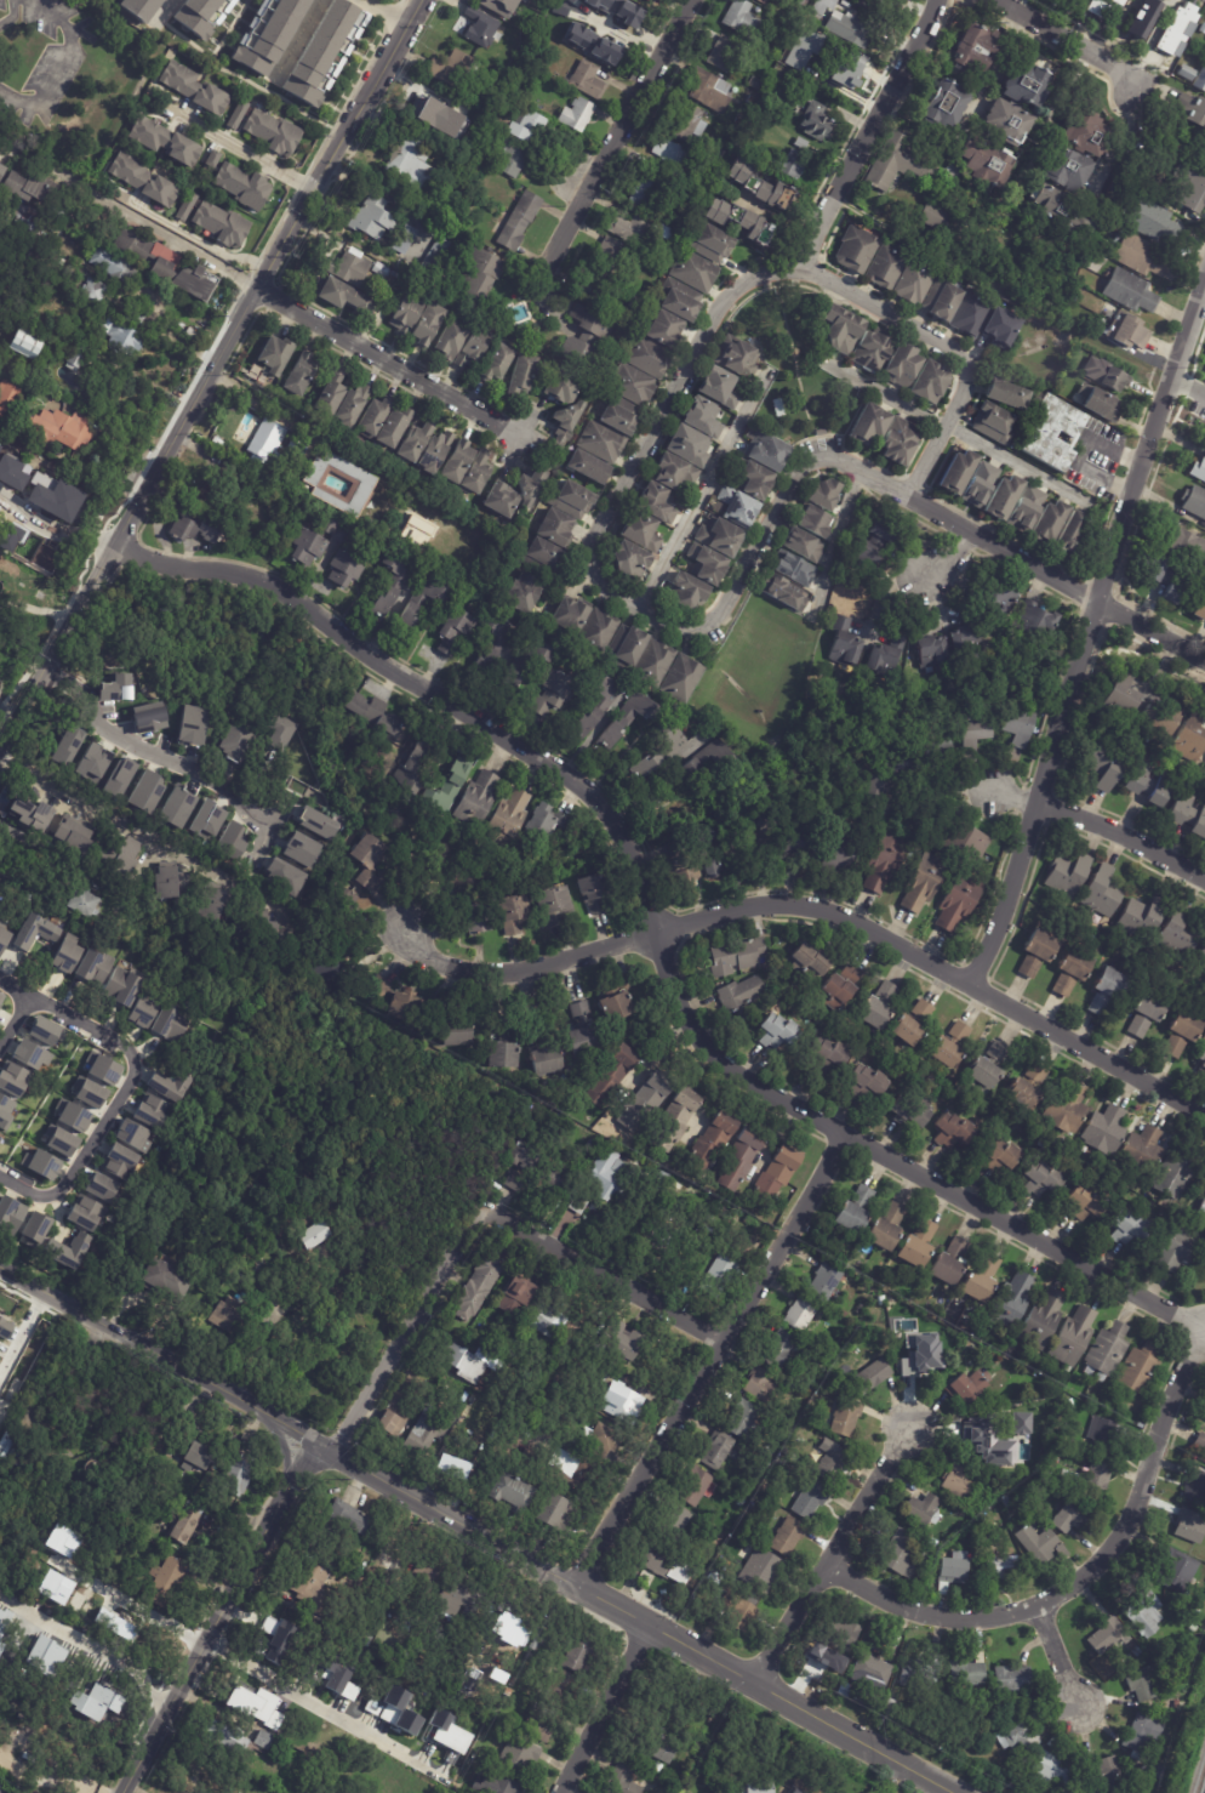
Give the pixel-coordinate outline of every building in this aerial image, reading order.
[(122,1),(123,0),(163,0),(148,19),(122,1)] [(175,16),(186,0),(232,0),(207,38),(175,16)] [(230,55),(264,0),(312,0),(265,76),(230,55)] [(286,89),(334,0),(346,0),(369,12),(316,106),(286,89)] [(504,11),(485,0),(510,0),(504,11)] [(643,11),(623,0),(582,0),(581,2),(633,29),(643,11)] [(720,24),(733,0),(745,0),(752,4),(747,13),(761,21),(750,40),(720,24)] [(809,10),(813,0),(832,0),(827,10),(821,6),(817,15),(809,10)] [(1120,19),(1131,0),(1157,0),(1141,30),(1129,24),(1120,19)] [(1155,49),(1178,58),(1197,11),(1175,1),(1155,49)] [(497,32),(495,38),(497,39),(490,51),(466,38),(475,21),(464,15),(469,5),(502,23),(497,32)] [(636,22),(633,30),(630,29),(627,36),(629,38),(622,53),(598,40),(616,6),(639,19),(636,22)] [(869,35),(861,50),(822,28),(832,8),(843,15),(845,11),(874,27),(869,35)] [(806,16),(818,22),(816,25),(805,21),(806,16)] [(613,67),(626,43),(615,36),(610,43),(572,21),(562,38),(613,67)] [(994,42),(976,75),(947,59),(967,21),(983,29),(984,27),(998,34),(994,42)] [(810,51),(803,64),(798,62),(796,64),(779,56),(790,35),(809,45),(807,46),(811,49),(810,51)] [(721,39),(736,46),(724,73),(704,63),(718,36),(721,39)] [(1187,46),(1193,50),(1190,56),(1184,52),(1187,46)] [(475,59),(476,61),(459,91),(428,73),(435,58),(447,66),(457,49),(475,59)] [(849,75),(841,86),(815,70),(827,51),(853,68),(849,75)] [(1030,57),(1032,58),(1030,63),(1046,70),(1043,78),(1047,80),(1035,106),(1000,90),(1003,84),(1000,82),(1012,57),(1017,59),(1021,52),(1030,57)] [(599,70),(595,78),(610,85),(600,103),(571,86),(570,89),(561,84),(565,78),(571,81),(583,58),(601,68),(599,70)] [(223,119),(196,104),(198,103),(161,84),(173,62),(202,78),(199,84),(210,90),(212,86),(235,99),(224,120),(223,119)] [(1181,63),(1195,70),(1189,81),(1175,74),(1181,63)] [(1201,63),(1204,65),(1204,91),(1204,93),(1189,85),(1201,63)] [(733,86),(729,95),(735,98),(726,115),(691,96),(697,85),(692,82),(695,76),(691,74),(696,64),(733,85),(733,86)] [(799,64),(806,69),(803,75),(795,72),(799,64)] [(777,69),(783,73),(779,80),(773,76),(777,69)] [(750,75),(759,81),(754,90),(744,84),(750,75)] [(965,97),(946,133),(913,115),(935,75),(950,84),(954,78),(967,86),(964,93),(966,96),(965,97)] [(432,85),(447,92),(446,97),(452,99),(436,129),(406,113),(411,101),(427,109),(430,102),(424,98),(432,85)] [(1192,95),(1204,102),(1204,124),(1201,130),(1180,118),(1182,113),(1171,107),(1178,93),(1180,93),(1189,99),(1192,95)] [(1030,114),(1022,130),(1018,129),(1011,146),(984,131),(988,124),(980,119),(993,95),(1004,101),(1005,98),(1016,104),(1015,107),(1030,114)] [(599,108),(586,133),(561,120),(569,106),(575,109),(577,106),(575,104),(578,98),(579,99),(582,96),(600,106),(599,108)] [(750,96),(756,99),(753,106),(747,103),(750,96)] [(225,126),(236,131),(249,104),(238,99),(225,126)] [(460,140),(469,116),(423,99),(414,123),(460,140)] [(827,106),(828,107),(824,113),(840,120),(830,138),(828,136),(824,141),(800,127),(815,99),(827,106)] [(708,114),(703,121),(710,125),(702,140),(695,136),(690,144),(673,135),(690,104),(708,114)] [(1102,141),(1093,154),(1092,153),(1090,156),(1081,150),(1079,155),(1053,140),(1062,124),(1066,126),(1078,107),(1095,118),(1092,121),(1108,130),(1102,141)] [(253,109),(276,120),(279,114),(313,131),(295,167),(265,152),(269,143),(242,129),(253,109)] [(543,129),(535,147),(507,132),(512,123),(518,125),(525,110),(547,120),(543,129)] [(173,135),(172,137),(177,140),(178,136),(206,152),(195,172),(165,155),(164,156),(130,138),(142,116),(173,135)] [(739,116),(744,119),(741,125),(736,121),(739,116)] [(486,124),(492,127),(489,135),(482,131),(486,124)] [(969,129),(996,143),(994,149),(1007,156),(1004,164),(1005,165),(992,189),(966,176),(969,170),(960,165),(964,159),(955,155),(969,129)] [(862,182),(892,130),(909,140),(906,147),(940,166),(930,183),(907,170),(904,176),(898,172),(885,194),(862,182)] [(426,148),(419,159),(440,171),(433,184),(429,183),(423,192),(387,169),(410,131),(429,143),(426,148)] [(679,175),(658,163),(662,156),(653,150),(662,135),(691,152),(679,175)] [(811,147),(810,150),(798,144),(801,136),(813,142),(811,147)] [(532,155),(519,181),(499,170),(504,160),(498,156),(508,140),(533,153),(532,155)] [(1051,143),(1066,152),(1066,150),(1074,154),(1074,155),(1078,156),(1079,155),(1085,159),(1084,160),(1087,161),(1085,166),(1086,166),(1078,183),(1075,182),(1070,192),(1036,175),(1039,170),(1034,167),(1047,142),(1051,143)] [(729,150),(725,160),(714,156),(719,146),(729,150)] [(801,182),(782,172),(794,147),(806,153),(803,161),(809,165),(801,182)] [(778,149),(786,153),(782,159),(776,155),(778,149)] [(171,211),(143,197),(144,194),(109,175),(121,153),(149,169),(145,176),(153,180),(155,175),(183,190),(171,211)] [(698,155),(708,160),(704,167),(695,164),(698,155)] [(1200,155),(1204,158),(1204,176),(1193,170),(1200,155)] [(792,189),(795,192),(788,204),(787,204),(784,209),(773,203),(771,207),(753,197),(755,192),(744,186),(732,180),(733,178),(726,175),(736,156),(754,166),(750,173),(764,180),(763,182),(773,188),(776,181),(792,189)] [(224,161),(251,176),(255,170),(278,182),(258,216),(236,203),(239,195),(212,183),(224,161)] [(721,163),(727,165),(724,171),(719,169),(721,163)] [(940,170),(954,163),(960,175),(944,182),(940,170)] [(1175,165),(1204,181),(1204,199),(1201,207),(1200,207),(1195,215),(1173,203),(1183,184),(1167,176),(1175,165)] [(50,216),(0,188),(0,166),(23,178),(28,169),(64,189),(50,216)] [(630,201),(646,172),(666,182),(650,211),(630,201)] [(1026,203),(1038,181),(1068,198),(1069,195),(1093,209),(1078,238),(1032,212),(1034,206),(1026,203)] [(544,201),(533,223),(530,222),(522,235),(526,237),(518,254),(498,243),(526,189),(546,200),(544,201)] [(184,221),(198,196),(188,191),(174,216),(184,221)] [(392,203),(387,211),(405,222),(396,234),(389,229),(381,243),(362,230),(360,233),(349,227),(361,207),(364,210),(375,192),(392,203)] [(1161,209),(1170,214),(1166,218),(1178,226),(1166,249),(1117,221),(1132,193),(1161,209)] [(733,205),(736,205),(736,203),(750,209),(749,210),(769,218),(767,222),(777,226),(769,246),(748,238),(752,229),(741,226),(742,222),(730,216),(726,224),(707,216),(715,198),(724,201),(724,200),(733,205)] [(926,200),(952,214),(943,232),(918,218),(926,200)] [(44,222),(35,237),(16,226),(22,215),(16,211),(19,204),(46,218),(44,222)] [(201,205),(225,216),(229,211),(253,223),(238,254),(210,239),(213,230),(194,221),(201,205)] [(55,217),(57,211),(67,216),(64,222),(55,217)] [(618,215),(633,222),(638,214),(656,223),(650,237),(663,243),(657,256),(610,232),(618,215)] [(407,256),(395,249),(410,223),(422,230),(407,256)] [(729,258),(725,264),(689,245),(696,232),(706,237),(713,223),(744,239),(741,247),(738,246),(732,258),(730,256),(729,258)] [(858,277),(835,263),(833,256),(840,243),(839,241),(849,223),(879,240),(860,277),(858,277)] [(160,245),(211,273),(209,281),(223,290),(212,309),(154,277),(156,272),(114,249),(125,229),(156,247),(159,244),(160,245)] [(1169,264),(1161,278),(1148,271),(1144,277),(1104,256),(1118,230),(1124,234),(1125,230),(1159,249),(1155,255),(1170,262),(1169,264)] [(428,277),(419,271),(440,237),(452,244),(432,279),(428,277)] [(579,286),(590,266),(593,268),(598,258),(595,256),(598,252),(596,251),(599,246),(601,249),(609,237),(626,246),(599,298),(578,288),(579,286)] [(872,283),(862,278),(883,241),(908,255),(889,292),(872,283)] [(475,246),(509,264),(499,281),(498,281),(484,308),(452,291),(475,246)] [(139,273),(132,288),(120,281),(119,283),(113,279),(114,278),(91,264),(101,247),(141,269),(139,273)] [(668,247),(675,251),(669,262),(662,258),(668,247)] [(718,285),(712,295),(673,275),(686,247),(725,268),(718,285)] [(335,261),(342,266),(349,251),(376,264),(369,279),(373,281),(369,291),(330,271),(335,261)] [(901,298),(891,292),(910,257),(937,272),(919,304),(914,302),(913,304),(901,298)] [(944,261),(954,266),(950,272),(937,264),(941,258),(944,261)] [(379,262),(393,269),(388,278),(375,271),(379,262)] [(1158,298),(1148,314),(1136,306),(1132,313),(1098,294),(1114,266),(1144,283),(1141,289),(1158,297),(1158,298)] [(395,271),(402,274),(400,279),(393,274),(395,271)] [(929,315),(926,314),(929,311),(923,307),(942,272),(955,279),(952,288),(960,292),(944,324),(929,315)] [(375,303),(369,314),(364,312),(360,319),(350,314),(353,308),(345,304),(343,309),(319,296),(331,275),(377,301),(375,303)] [(706,298),(704,301),(709,304),(699,323),(667,306),(672,296),(663,291),(672,275),(708,295),(706,298)] [(95,281),(101,284),(102,283),(105,284),(104,286),(112,290),(110,292),(112,292),(109,296),(108,296),(107,300),(104,306),(103,306),(103,307),(99,306),(99,307),(95,304),(96,303),(95,302),(93,304),(90,302),(91,301),(85,298),(86,296),(82,295),(87,288),(90,289),(91,286),(90,286),(92,281),(93,283),(93,281),(95,281)] [(961,331),(949,324),(969,286),(994,300),(973,338),(961,331)] [(639,294),(646,298),(639,313),(630,308),(639,294)] [(426,348),(418,345),(421,341),(409,334),(406,337),(399,334),(400,331),(389,325),(406,295),(428,306),(430,302),(449,312),(429,349),(426,348)] [(845,355),(817,340),(827,323),(817,318),(826,302),(861,321),(852,338),(855,340),(846,355),(845,355)] [(561,355),(570,338),(575,341),(576,338),(582,341),(588,330),(584,328),(586,325),(572,318),(579,303),(595,312),(594,314),(619,328),(611,345),(600,338),(595,349),(607,355),(598,375),(561,355)] [(1097,306),(1102,308),(1098,314),(1093,311),(1097,306)] [(141,311),(149,315),(143,326),(130,318),(136,307),(141,311)] [(1011,317),(1020,320),(1004,351),(992,345),(994,342),(990,340),(992,338),(980,332),(993,307),(1011,317)] [(1137,323),(1135,326),(1149,335),(1141,351),(1125,342),(1123,347),(1103,336),(1118,309),(1137,321),(1137,323)] [(686,330),(683,335),(686,337),(678,352),(649,336),(663,311),(689,325),(686,330)] [(109,317),(149,341),(141,354),(136,352),(131,359),(122,353),(120,357),(107,348),(112,338),(108,336),(108,335),(101,331),(109,317)] [(1098,317),(1106,320),(1102,325),(1096,321),(1098,317)] [(461,368),(444,358),(446,354),(436,348),(452,319),(475,331),(479,324),(490,330),(489,332),(496,337),(480,364),(473,360),(467,371),(461,368)] [(19,329),(45,341),(34,363),(10,349),(19,329)] [(874,372),(849,360),(855,347),(853,346),(862,330),(874,336),(876,329),(893,337),(875,374),(874,372)] [(522,330),(531,335),(526,343),(518,338),(522,330)] [(676,358),(664,381),(624,360),(638,332),(679,353),(676,358)] [(273,336),(285,342),(286,338),(297,345),(279,380),(261,370),(264,364),(258,359),(272,335),(273,336)] [(95,346),(86,358),(73,348),(81,337),(95,346)] [(742,345),(756,353),(750,363),(755,366),(746,382),(709,362),(721,341),(727,345),(731,338),(742,345)] [(898,387),(880,377),(881,372),(880,371),(897,341),(914,351),(912,355),(919,359),(903,389),(898,387)] [(496,376),(495,375),(492,380),(490,378),(487,383),(480,378),(501,342),(519,352),(503,381),(496,376)] [(795,349),(796,351),(796,354),(795,357),(792,358),(788,355),(787,352),(789,348),(793,348),(795,349)] [(305,349),(314,354),(312,360),(321,365),(304,397),(285,387),(305,349)] [(86,360),(79,374),(65,368),(74,352),(87,359),(86,360)] [(516,395),(509,393),(520,352),(541,358),(531,391),(522,388),(520,397),(516,395)] [(1130,378),(1126,387),(1119,383),(1114,393),(1096,383),(1096,382),(1084,375),(1086,371),(1083,370),(1091,355),(1100,360),(1100,359),(1118,368),(1117,370),(1130,378)] [(940,392),(938,394),(941,395),(935,406),(907,391),(925,357),(944,368),(947,378),(940,392)] [(651,403),(647,409),(611,389),(626,362),(659,380),(657,385),(659,386),(651,403)] [(707,363),(731,377),(725,387),(739,395),(731,411),(692,389),(707,363)] [(553,394),(548,391),(561,368),(588,382),(575,406),(553,394)] [(338,369),(347,374),(342,382),(348,386),(345,389),(348,391),(335,416),(316,406),(337,369),(338,369)] [(1020,389),(1024,392),(1017,411),(978,397),(986,377),(1020,389)] [(6,425),(0,421),(0,398),(0,387),(4,381),(12,387),(23,392),(16,405),(18,406),(15,414),(13,412),(6,425)] [(366,386),(373,391),(367,400),(371,403),(354,431),(344,425),(345,421),(338,417),(353,391),(356,392),(359,387),(361,388),(364,385),(366,386)] [(1114,410),(1114,412),(1119,415),(1113,425),(1078,405),(1089,386),(1119,403),(1114,410)] [(640,412),(636,417),(639,419),(634,428),(636,429),(632,438),(601,421),(607,409),(599,405),(606,392),(640,410),(640,412)] [(1045,392),(1087,417),(1068,449),(1074,452),(1062,473),(1021,450),(1038,420),(1032,416),(1045,392)] [(716,411),(713,421),(721,426),(714,440),(676,421),(691,394),(719,409),(716,411)] [(386,400),(394,404),(373,443),(360,436),(364,429),(359,427),(373,400),(382,404),(384,399),(386,400)] [(981,400),(1010,416),(1003,429),(1012,434),(1005,448),(971,428),(976,420),(972,417),(977,409),(975,409),(980,399),(981,400)] [(556,433),(562,422),(556,419),(560,411),(581,405),(583,400),(592,404),(572,443),(569,440),(564,451),(554,446),(559,437),(555,434),(556,433)] [(875,408),(891,416),(879,438),(872,434),(864,446),(847,437),(866,402),(875,408)] [(407,408),(417,412),(396,450),(378,440),(394,410),(402,415),(406,408),(407,408)] [(80,411),(92,419),(86,428),(91,431),(88,434),(93,437),(82,457),(57,443),(56,446),(52,444),(48,451),(34,444),(38,437),(29,432),(36,417),(40,420),(44,411),(53,416),(57,411),(73,420),(78,410),(80,411)] [(898,416),(924,432),(902,468),(880,455),(884,449),(879,445),(897,415),(898,416)] [(290,432),(265,471),(251,461),(255,455),(249,450),(268,419),(290,432)] [(632,439),(617,466),(579,445),(593,419),(632,439)] [(429,423),(436,427),(417,463),(399,454),(415,425),(423,429),(427,422),(429,423)] [(709,442),(704,451),(708,454),(698,471),(661,449),(675,422),(709,442)] [(450,432),(459,439),(434,477),(426,471),(427,468),(419,462),(436,437),(438,438),(440,433),(442,436),(446,429),(450,432)] [(784,457),(775,476),(746,459),(761,432),(789,449),(784,457)] [(464,438),(473,442),(472,446),(480,451),(479,452),(480,454),(481,451),(491,456),(486,463),(487,465),(489,463),(496,467),(481,495),(473,490),(470,495),(458,488),(461,484),(442,474),(462,437),(464,438)] [(613,472),(605,486),(567,467),(577,449),(615,469),(613,472)] [(966,451),(977,457),(954,496),(935,485),(954,451),(960,455),(964,449),(966,451)] [(698,472),(691,485),(676,478),(669,490),(649,479),(655,467),(652,465),(659,451),(698,472)] [(361,469),(381,479),(359,520),(312,495),(315,488),(304,482),(316,457),(324,461),(329,452),(361,469)] [(1201,457),(1204,459),(1204,484),(1187,474),(1193,462),(1198,465),(1201,457)] [(766,491),(759,505),(738,493),(746,482),(732,474),(742,459),(772,477),(769,483),(771,484),(766,491)] [(988,465),(999,471),(978,508),(959,499),(980,460),(988,465)] [(242,472),(223,507),(229,511),(224,522),(194,505),(201,491),(202,493),(207,483),(210,484),(211,483),(219,488),(225,478),(221,476),(227,463),(242,472)] [(549,474),(529,512),(521,508),(525,502),(520,482),(524,476),(531,479),(537,468),(549,474)] [(1012,477),(1023,483),(1001,523),(981,512),(1000,478),(1005,482),(1009,476),(1012,477)] [(600,495),(602,495),(598,503),(594,502),(588,513),(586,512),(581,520),(546,501),(553,489),(561,494),(569,478),(600,495)] [(833,503),(827,513),(804,500),(812,483),(813,483),(826,479),(826,480),(827,478),(839,485),(832,497),(835,499),(833,503)] [(499,480),(509,486),(507,491),(510,494),(515,493),(520,495),(522,500),(512,520),(485,506),(498,480),(499,480)] [(674,512),(667,526),(630,507),(644,480),(672,494),(666,505),(675,510),(674,512)] [(1036,490),(1045,495),(1024,535),(1004,524),(1018,497),(1020,499),(1027,484),(1036,490)] [(1193,484),(1204,491),(1204,521),(1204,520),(1182,508),(1184,502),(1180,500),(1186,489),(1189,491),(1193,484)] [(752,517),(743,531),(719,518),(726,505),(718,500),(725,486),(758,505),(752,517)] [(1057,501),(1068,507),(1049,543),(1038,537),(1035,541),(1027,536),(1045,502),(1051,506),(1055,500),(1057,501)] [(826,530),(822,540),(794,525),(805,503),(830,517),(824,528),(827,530),(826,530)] [(178,520),(182,522),(183,518),(172,513),(176,506),(224,530),(216,547),(204,540),(205,537),(201,536),(202,534),(198,531),(194,540),(189,537),(187,543),(169,535),(175,523),(177,524),(178,520)] [(576,524),(570,534),(573,535),(565,550),(537,535),(550,508),(576,522),(576,524)] [(662,542),(653,556),(616,535),(630,508),(656,522),(650,533),(663,540),(662,542)] [(1075,512),(1085,517),(1074,535),(1081,539),(1072,554),(1069,553),(1067,557),(1050,548),(1072,510),(1075,512)] [(341,536),(339,537),(321,528),(330,513),(348,524),(341,536)] [(743,534),(729,559),(696,540),(704,525),(708,528),(714,517),(743,534)] [(889,530),(891,531),(883,545),(878,541),(876,545),(874,545),(872,545),(869,537),(867,536),(867,535),(863,533),(872,518),(889,530)] [(429,525),(436,537),(426,545),(418,533),(429,525)] [(819,552),(812,565),(776,546),(787,525),(822,545),(819,551),(821,551),(819,552)] [(330,541),(331,542),(322,559),(318,557),(312,568),(293,557),(299,547),(293,543),(303,526),(330,541)] [(1177,528),(1204,543),(1204,572),(1164,551),(1177,528)] [(345,543),(353,530),(366,537),(359,551),(345,543)] [(561,571),(560,573),(554,569),(549,577),(513,558),(520,545),(530,551),(537,536),(570,553),(561,571)] [(651,558),(636,584),(613,570),(610,554),(618,539),(651,557),(651,558)] [(874,564),(872,569),(851,558),(861,542),(880,553),(874,564)] [(720,576),(713,590),(693,579),(701,565),(689,559),(696,545),(727,562),(720,576)] [(361,560),(369,564),(359,581),(355,579),(349,590),(330,579),(336,568),(331,565),(341,548),(361,560)] [(811,574),(804,590),(766,569),(777,548),(815,569),(811,574)] [(394,621),(393,624),(371,611),(381,594),(387,597),(393,586),(387,582),(395,568),(384,562),(392,550),(417,563),(413,569),(419,573),(394,621)] [(1161,599),(1169,587),(1158,581),(1155,586),(1138,575),(1152,553),(1171,565),(1167,571),(1173,575),(1177,570),(1190,577),(1173,607),(1161,599)] [(699,604),(681,609),(664,599),(672,586),(667,584),(674,570),(708,588),(699,604)] [(536,604),(530,615),(503,602),(514,581),(518,584),(524,571),(539,580),(536,586),(543,590),(536,604)] [(805,602),(799,614),(790,610),(789,611),(754,592),(766,571),(803,592),(800,597),(806,600),(805,602)] [(994,575),(1018,588),(1003,619),(973,603),(990,573),(994,575)] [(436,600),(430,597),(417,620),(421,621),(412,636),(396,627),(426,574),(456,591),(449,603),(439,597),(438,600),(436,600)] [(1193,615),(1204,591),(1204,621),(1193,615)] [(567,594),(577,600),(579,596),(593,604),(592,607),(593,607),(594,605),(601,609),(602,608),(622,619),(605,649),(553,621),(565,597),(562,596),(565,593),(567,594)] [(1034,603),(1032,608),(1047,617),(1051,613),(1058,617),(1040,645),(1011,626),(1028,600),(1034,603)] [(463,637),(458,643),(462,647),(453,660),(438,650),(446,637),(441,633),(447,624),(442,621),(452,605),(479,621),(469,637),(464,634),(463,637)] [(508,642),(499,655),(502,658),(485,685),(469,676),(480,658),(484,660),(497,639),(492,636),(495,631),(484,625),(491,613),(516,628),(508,642)] [(853,619),(849,634),(853,636),(853,638),(862,641),(853,666),(828,658),(835,636),(832,634),(839,614),(853,619)] [(946,636),(944,633),(952,630),(952,628),(972,620),(984,653),(971,658),(969,653),(954,659),(946,636)] [(924,622),(927,637),(932,634),(933,638),(941,637),(948,666),(923,673),(910,626),(923,622),(924,622)] [(626,625),(635,630),(636,627),(656,637),(655,639),(670,648),(672,647),(680,651),(661,690),(634,676),(638,667),(610,653),(624,625),(626,625)] [(864,668),(873,644),(879,647),(880,644),(886,647),(891,632),(907,638),(893,678),(864,668)] [(561,650),(554,664),(546,660),(544,664),(536,659),(519,695),(502,687),(527,634),(561,650)] [(683,653),(691,656),(691,658),(697,660),(696,661),(708,667),(689,704),(662,690),(683,653)] [(564,710),(556,706),(549,719),(533,710),(542,695),(546,698),(552,689),(547,685),(556,668),(586,685),(576,702),(571,700),(565,711),(564,710)] [(1132,677),(1126,689),(1140,696),(1127,719),(1100,704),(1112,682),(1114,683),(1121,670),(1132,677)] [(626,689),(627,690),(589,741),(573,729),(584,713),(590,718),(606,698),(590,684),(600,671),(626,689)] [(113,673),(130,672),(131,700),(108,700),(108,693),(109,693),(109,689),(99,689),(99,683),(108,682),(113,682),(113,673)] [(361,694),(369,699),(367,699),(372,701),(370,705),(373,706),(378,698),(392,706),(387,715),(392,717),(393,715),(396,716),(410,723),(400,739),(343,705),(353,689),(361,694)] [(645,717),(641,715),(609,756),(595,745),(639,690),(666,712),(657,722),(651,717),(649,719),(645,717)] [(1023,750),(1009,746),(1012,735),(998,732),(1006,696),(1021,700),(1018,711),(1024,712),(1028,701),(1038,705),(1026,751),(1023,750)] [(1161,745),(1133,730),(1148,700),(1157,705),(1149,718),(1158,723),(1171,698),(1183,705),(1176,717),(1178,718),(1164,746),(1161,745)] [(131,708),(161,701),(167,727),(137,733),(131,708)] [(184,705),(207,708),(201,744),(199,742),(199,745),(189,744),(188,745),(177,742),(184,705)] [(1195,728),(1204,734),(1204,745),(1194,764),(1167,750),(1182,721),(1184,722),(1190,710),(1203,716),(1195,728)] [(973,740),(975,750),(959,752),(955,715),(984,711),(988,739),(973,740)] [(284,754),(297,724),(274,713),(268,727),(274,729),(266,746),(284,754)] [(956,757),(947,763),(941,751),(924,761),(909,734),(936,719),(956,757)] [(240,763),(255,735),(231,722),(216,751),(240,763)] [(47,758),(65,728),(68,729),(70,724),(85,733),(65,768),(47,758)] [(685,790),(662,806),(634,765),(646,757),(649,761),(662,752),(657,744),(681,727),(689,738),(709,724),(732,758),(685,790)] [(440,744),(441,745),(424,776),(427,778),(423,784),(428,786),(422,798),(401,787),(427,738),(440,744)] [(1107,797),(1092,789),(1100,776),(1083,768),(1098,739),(1130,756),(1107,797)] [(72,770),(88,740),(112,753),(95,784),(72,770)] [(459,755),(475,762),(450,815),(433,807),(440,791),(442,792),(459,755)] [(99,789),(116,757),(120,759),(122,756),(138,764),(118,799),(99,789)] [(1137,761),(1150,768),(1147,774),(1157,780),(1160,774),(1175,782),(1158,812),(1142,802),(1146,796),(1136,790),(1132,797),(1120,790),(1137,761)] [(895,789),(883,814),(843,795),(856,767),(896,787),(895,789)] [(126,801),(144,768),(158,775),(156,779),(161,781),(159,784),(165,786),(149,814),(126,801)] [(486,770),(502,779),(495,793),(498,796),(480,831),(453,818),(472,782),(475,785),(484,769),(486,770)] [(173,785),(196,798),(178,829),(156,816),(173,785)] [(519,790),(532,797),(525,812),(530,814),(512,848),(485,833),(503,801),(507,802),(514,787),(519,790)] [(1204,803),(1204,804),(1204,834),(1201,841),(1187,833),(1190,826),(1181,820),(1176,827),(1164,821),(1180,790),(1192,796),(1195,798),(1190,808),(1199,813),(1204,803)] [(15,822),(43,834),(54,809),(37,802),(34,808),(12,798),(7,809),(19,814),(15,822)] [(202,799),(225,813),(209,842),(187,830),(202,799)] [(560,812),(572,818),(566,829),(559,825),(549,841),(541,836),(538,842),(526,836),(529,830),(527,829),(531,822),(532,824),(537,815),(535,814),(538,808),(539,809),(543,802),(560,812)] [(304,804),(338,824),(329,841),(298,824),(301,820),(296,818),(304,804)] [(51,837),(82,853),(92,832),(62,817),(51,837)] [(229,820),(244,829),(238,838),(246,843),(236,861),(213,848),(229,820)] [(753,836),(752,836),(752,820),(771,820),(771,870),(753,869),(753,854),(756,854),(756,848),(759,848),(759,836),(753,836)] [(978,864),(933,844),(940,830),(950,835),(956,822),(990,837),(978,864)] [(799,858),(778,855),(781,826),(812,830),(809,859),(799,858)] [(281,853),(285,847),(284,846),(293,830),(320,844),(318,848),(320,849),(313,863),(310,861),(307,867),(281,853)] [(140,845),(113,833),(98,865),(125,878),(140,845)] [(719,844),(729,877),(706,883),(692,839),(715,833),(719,844)] [(375,837),(392,850),(372,873),(381,881),(371,893),(358,882),(369,867),(354,855),(372,835),(375,837)] [(896,869),(889,883),(886,882),(880,897),(862,888),(868,872),(862,870),(878,835),(904,848),(896,869)] [(819,866),(816,866),(818,836),(845,839),(843,869),(819,866)] [(699,887),(679,892),(667,846),(687,839),(699,887)] [(915,915),(898,906),(907,892),(902,889),(923,852),(948,866),(927,905),(924,903),(916,916),(915,915)] [(1080,854),(1093,860),(1072,901),(1043,884),(1049,875),(1046,873),(1057,852),(1075,861),(1079,853),(1080,854)] [(571,853),(575,863),(562,866),(559,856),(571,853)] [(272,858),(280,863),(281,860),(307,875),(295,897),(270,883),(273,880),(262,873),(272,858)] [(1102,864),(1114,871),(1108,882),(1125,892),(1109,920),(1078,901),(1100,863),(1102,864)] [(175,873),(174,866),(154,867),(155,899),(179,898),(179,889),(187,889),(186,872),(175,873)] [(948,937),(933,927),(942,912),(936,909),(959,871),(983,887),(952,938),(948,937)] [(598,912),(587,916),(583,904),(575,906),(567,882),(598,873),(604,895),(594,899),(598,912)] [(561,924),(549,928),(546,917),(537,920),(530,893),(561,883),(569,909),(558,912),(562,924),(561,924)] [(101,912),(98,918),(96,917),(93,921),(69,907),(81,884),(93,892),(92,894),(104,900),(98,910),(102,912),(101,912)] [(228,891),(206,884),(195,918),(217,925),(228,891)] [(354,913),(349,923),(327,909),(342,884),(364,899),(354,913)] [(1167,904),(1148,940),(1117,923),(1131,898),(1148,907),(1154,897),(1167,904)] [(520,933),(501,939),(497,922),(490,924),(484,903),(498,898),(499,901),(509,898),(520,933)] [(1178,903),(1190,910),(1183,921),(1201,932),(1186,957),(1155,938),(1177,903),(1178,903)] [(462,935),(459,937),(455,910),(480,905),(485,932),(462,935)] [(280,939),(282,913),(257,911),(255,937),(280,939)] [(27,912),(10,943),(24,951),(32,938),(34,939),(36,935),(53,944),(61,929),(27,912)] [(10,933),(0,928),(0,951),(10,933)] [(1030,981),(1017,973),(1027,956),(1020,952),(1032,932),(1056,945),(1045,966),(1041,964),(1032,981),(1030,981)] [(62,935),(85,946),(72,973),(48,962),(62,935)] [(758,940),(763,961),(753,963),(754,966),(730,972),(732,978),(709,983),(704,960),(707,960),(704,950),(758,938),(758,940)] [(1194,963),(1204,943),(1204,969),(1194,963)] [(807,954),(811,956),(813,954),(829,966),(815,983),(784,958),(796,944),(807,954)] [(87,949),(73,974),(85,980),(86,978),(98,984),(110,961),(87,949)] [(1064,998),(1051,991),(1061,973),(1055,969),(1066,949),(1091,962),(1079,984),(1076,983),(1067,1000),(1064,998)] [(315,950),(342,966),(329,987),(302,972),(315,950)] [(367,968),(354,979),(345,968),(360,957),(367,968)] [(847,964),(853,971),(855,968),(862,974),(849,991),(851,992),(833,1013),(824,1006),(822,1011),(809,1000),(830,974),(835,978),(846,964),(847,964)] [(115,967),(141,980),(127,1008),(112,1001),(118,991),(107,985),(115,967)] [(1103,968),(1127,981),(1115,1003),(1110,1000),(1100,1019),(1087,1012),(1097,994),(1091,990),(1102,968),(1103,968)] [(596,1002),(617,991),(616,978),(629,973),(638,989),(623,996),(632,1013),(609,1025),(596,1002)] [(392,983),(395,986),(392,992),(421,1002),(419,1009),(430,1011),(426,1028),(384,1018),(387,1011),(358,996),(367,981),(372,984),(379,974),(392,983)] [(719,1000),(714,990),(732,981),(735,985),(754,975),(763,994),(743,1004),(744,1008),(727,1017),(719,1000)] [(897,990),(898,991),(887,1011),(890,1013),(878,1034),(853,1020),(864,998),(872,1002),(884,983),(897,990)] [(1140,1038),(1127,1032),(1137,1014),(1129,1011),(1141,989),(1167,1004),(1155,1025),(1153,1023),(1143,1041),(1140,1038)] [(139,994),(126,1019),(145,1029),(159,1003),(139,994)] [(920,1001),(933,1009),(919,1030),(923,1032),(914,1045),(912,1042),(907,1048),(885,1032),(898,1014),(904,1019),(918,1000),(920,1001)] [(567,1006),(587,1001),(593,1023),(573,1029),(567,1006)] [(164,1002),(149,1030),(175,1043),(183,1026),(172,1020),(177,1011),(164,1002)] [(433,1004),(446,1006),(445,1018),(432,1017),(433,1004)] [(1176,1060),(1164,1054),(1173,1036),(1166,1032),(1178,1011),(1203,1024),(1190,1045),(1189,1045),(1178,1063),(1176,1060)] [(773,1053),(759,1040),(764,1034),(755,1028),(766,1013),(771,1017),(773,1015),(782,1023),(784,1020),(795,1029),(775,1053),(773,1053)] [(36,1015),(27,1035),(50,1047),(55,1040),(59,1042),(65,1031),(36,1015)] [(526,1043),(524,1023),(547,1019),(550,1038),(526,1043)] [(438,1048),(436,1024),(466,1021),(467,1046),(438,1048)] [(958,1021),(973,1032),(959,1053),(961,1055),(949,1072),(925,1054),(937,1037),(943,1041),(958,1021)] [(565,1034),(592,1028),(598,1051),(570,1057),(565,1034)] [(21,1038),(11,1057),(34,1070),(39,1063),(45,1066),(51,1055),(21,1038)] [(823,1075),(800,1061),(813,1040),(819,1043),(822,1040),(846,1054),(836,1071),(828,1066),(823,1075)] [(996,1042),(1010,1053),(996,1070),(1001,1075),(984,1097),(960,1077),(976,1058),(981,1060),(996,1041),(996,1042)] [(487,1045),(515,1046),(515,1069),(487,1069),(487,1045)] [(627,1072),(619,1082),(623,1085),(604,1112),(583,1098),(601,1072),(599,1071),(607,1058),(606,1058),(615,1045),(636,1059),(627,1072)] [(1197,1060),(1204,1045),(1204,1076),(1198,1072),(1203,1064),(1197,1060)] [(527,1054),(554,1048),(559,1074),(533,1080),(527,1054)] [(90,1049),(84,1060),(91,1064),(86,1072),(112,1086),(122,1066),(90,1049)] [(17,1099),(0,1089),(0,1069),(5,1060),(35,1076),(29,1087),(24,1085),(17,1099)] [(1034,1065),(1046,1072),(1033,1093),(1036,1095),(1028,1109),(1026,1108),(1022,1114),(999,1098),(1011,1078),(1018,1083),(1032,1063),(1034,1065)] [(884,1077),(883,1080),(886,1083),(876,1098),(862,1087),(855,1098),(847,1092),(853,1085),(845,1078),(855,1064),(861,1069),(862,1066),(872,1074),(874,1071),(884,1077)] [(145,1085),(153,1071),(171,1082),(177,1071),(190,1078),(176,1104),(145,1085)] [(655,1077),(670,1087),(653,1112),(650,1111),(633,1137),(613,1125),(630,1097),(633,1098),(649,1072),(655,1077)] [(78,1075),(73,1086),(79,1088),(74,1098),(96,1110),(107,1091),(78,1075)] [(1075,1087),(1087,1093),(1081,1105),(1087,1109),(1074,1137),(1064,1132),(1062,1134),(1040,1123),(1056,1092),(1066,1097),(1070,1085),(1075,1087)] [(930,1105),(924,1112),(929,1116),(916,1131),(904,1121),(900,1126),(892,1121),(895,1119),(886,1111),(907,1086),(930,1104),(930,1105)] [(692,1112),(683,1128),(685,1129),(676,1144),(676,1143),(668,1156),(646,1144),(670,1104),(668,1103),(676,1088),(698,1102),(692,1112)] [(145,1094),(132,1116),(158,1131),(172,1106),(156,1098),(155,1099),(145,1094)] [(4,1131),(0,1129),(0,1095),(13,1103),(8,1114),(12,1116),(4,1131)] [(59,1098),(91,1115),(81,1133),(56,1120),(61,1112),(55,1109),(59,1098)] [(1110,1106),(1125,1115),(1119,1127),(1127,1132),(1110,1161),(1078,1143),(1093,1114),(1102,1119),(1109,1105),(1110,1106)] [(723,1117),(736,1125),(707,1180),(683,1167),(698,1138),(702,1140),(708,1128),(707,1127),(714,1112),(723,1117)] [(967,1125),(976,1133),(964,1146),(956,1139),(949,1148),(944,1142),(941,1145),(935,1139),(940,1133),(932,1126),(943,1114),(948,1117),(950,1115),(958,1122),(961,1119),(967,1125)] [(124,1119),(114,1137),(145,1154),(152,1143),(144,1139),(148,1132),(124,1119)] [(48,1123),(78,1139),(68,1157),(46,1144),(50,1137),(44,1133),(48,1123)] [(1006,1135),(998,1131),(1001,1125),(1010,1131),(1006,1135)] [(1147,1127),(1163,1134),(1157,1146),(1163,1150),(1148,1182),(1114,1165),(1130,1133),(1140,1138),(1146,1127),(1147,1127)] [(758,1151),(747,1167),(750,1169),(731,1197),(707,1180),(744,1128),(764,1143),(758,1151)] [(990,1174),(978,1165),(986,1157),(977,1150),(989,1134),(1003,1146),(1005,1143),(1021,1156),(1007,1172),(1001,1166),(992,1177),(990,1174)] [(590,1140),(596,1144),(592,1151),(586,1148),(590,1140)] [(781,1140),(803,1154),(783,1189),(778,1185),(767,1205),(748,1194),(760,1173),(763,1174),(770,1163),(767,1162),(781,1140)] [(114,1142),(99,1166),(125,1182),(139,1156),(114,1142)] [(501,1163),(513,1142),(530,1151),(520,1167),(513,1163),(509,1168),(501,1163)] [(605,1202),(594,1195),(599,1188),(583,1178),(602,1146),(618,1156),(616,1161),(636,1173),(623,1196),(616,1191),(609,1203),(605,1202)] [(36,1149),(32,1156),(24,1152),(18,1165),(50,1182),(61,1162),(36,1149)] [(1175,1159),(1194,1168),(1178,1201),(1150,1186),(1166,1155),(1175,1159)] [(1050,1197),(1044,1191),(1038,1199),(1032,1194),(1029,1196),(1022,1190),(1028,1183),(1020,1177),(1030,1163),(1035,1168),(1038,1165),(1046,1172),(1049,1169),(1063,1182),(1050,1197)] [(516,1191),(515,1193),(501,1185),(504,1178),(503,1177),(507,1169),(522,1178),(516,1191)] [(554,1190),(552,1196),(529,1184),(537,1169),(559,1182),(554,1190)] [(82,1191),(86,1184),(87,1185),(95,1171),(119,1184),(108,1205),(82,1191)] [(658,1171),(668,1177),(661,1191),(650,1185),(658,1171)] [(873,1194),(875,1195),(863,1214),(868,1217),(855,1239),(830,1223),(843,1202),(849,1206),(861,1185),(873,1194)] [(1080,1223),(1073,1218),(1070,1220),(1056,1208),(1073,1188),(1078,1193),(1083,1186),(1107,1206),(1093,1222),(1086,1216),(1080,1223)] [(1183,1201),(1187,1194),(1192,1196),(1187,1203),(1183,1201)] [(0,1197),(0,1227),(12,1234),(25,1211),(16,1206),(18,1203),(1,1195),(0,1197)] [(575,1214),(564,1208),(572,1195),(586,1203),(577,1217),(575,1214)] [(1194,1219),(1204,1195),(1204,1224),(1194,1219)] [(65,1219),(73,1205),(76,1206),(81,1197),(105,1209),(101,1219),(98,1219),(91,1233),(65,1219)] [(903,1211),(908,1213),(896,1233),(898,1234),(886,1256),(863,1242),(875,1220),(881,1224),(892,1205),(903,1211)] [(1176,1212),(1178,1206),(1184,1209),(1182,1214),(1176,1212)] [(21,1233),(29,1237),(25,1245),(36,1251),(53,1220),(46,1217),(45,1218),(33,1211),(21,1233)] [(1138,1242),(1133,1239),(1127,1246),(1120,1240),(1118,1243),(1109,1236),(1115,1229),(1108,1223),(1118,1211),(1123,1214),(1126,1212),(1135,1218),(1137,1216),(1147,1224),(1144,1226),(1149,1231),(1140,1243),(1138,1242)] [(704,1216),(715,1222),(708,1235),(697,1230),(704,1216)] [(307,1251),(333,1237),(324,1220),(298,1234),(307,1251)] [(923,1220),(936,1229),(925,1248),(929,1252),(916,1274),(891,1259),(903,1237),(909,1241),(921,1220),(923,1220)] [(1172,1275),(1152,1264),(1157,1254),(1148,1250),(1160,1229),(1164,1231),(1167,1223),(1198,1240),(1194,1247),(1197,1248),(1184,1270),(1177,1267),(1172,1275)] [(333,1250),(319,1240),(326,1230),(339,1240),(333,1250)] [(50,1241),(44,1252),(74,1269),(91,1237),(79,1231),(75,1237),(74,1237),(67,1250),(50,1241)] [(954,1240),(967,1247),(956,1267),(963,1270),(949,1291),(923,1276),(935,1256),(941,1259),(953,1239),(954,1240)] [(693,1294),(719,1251),(739,1263),(714,1307),(693,1294)] [(482,1254),(497,1262),(492,1269),(498,1273),(474,1320),(468,1316),(464,1324),(451,1317),(455,1309),(450,1307),(452,1304),(450,1303),(458,1287),(461,1290),(466,1281),(467,1282),(472,1273),(469,1271),(479,1253),(482,1254)] [(178,1302),(145,1283),(161,1254),(175,1262),(172,1267),(200,1282),(187,1307),(178,1302)] [(986,1256),(999,1264),(988,1283),(992,1285),(978,1308),(954,1294),(966,1273),(972,1276),(984,1254),(986,1256)] [(828,1268),(840,1276),(822,1304),(805,1293),(816,1276),(813,1274),(821,1263),(828,1268)] [(1018,1273),(1034,1282),(1027,1296),(1030,1297),(1010,1332),(988,1319),(1007,1285),(1009,1286),(1017,1271),(1018,1273)] [(518,1285),(531,1293),(512,1322),(493,1310),(501,1299),(498,1297),(509,1279),(518,1285)] [(1051,1291),(1066,1299),(1058,1314),(1062,1315),(1040,1354),(1015,1339),(1036,1302),(1040,1304),(1047,1290),(1051,1291)] [(798,1297),(816,1308),(800,1334),(781,1322),(786,1315),(784,1315),(789,1308),(790,1309),(796,1297),(798,1297)] [(883,1297),(884,1305),(876,1307),(875,1298),(883,1297)] [(552,1311),(565,1319),(553,1341),(522,1325),(536,1302),(552,1311)] [(238,1342),(224,1333),(227,1328),(211,1320),(221,1303),(241,1315),(244,1310),(256,1317),(241,1343),(238,1342)] [(1081,1308),(1096,1316),(1089,1330),(1092,1332),(1072,1370),(1046,1355),(1067,1317),(1072,1320),(1079,1307),(1081,1308)] [(615,1320),(624,1326),(622,1330),(628,1333),(629,1330),(644,1338),(629,1364),(595,1343),(609,1317),(615,1320)] [(1117,1324),(1127,1330),(1120,1343),(1127,1347),(1110,1378),(1108,1377),(1106,1379),(1104,1379),(1102,1384),(1081,1374),(1085,1367),(1081,1366),(1101,1331),(1108,1334),(1114,1322),(1117,1324)] [(777,1330),(796,1342),(777,1373),(759,1361),(767,1347),(765,1345),(769,1339),(771,1339),(777,1330)] [(1148,1343),(1159,1349),(1152,1361),(1159,1365),(1142,1396),(1140,1395),(1138,1399),(1113,1384),(1132,1349),(1140,1354),(1146,1342),(1148,1343)] [(459,1349),(487,1365),(474,1388),(434,1365),(445,1344),(449,1345),(450,1344),(459,1349)] [(909,1374),(900,1373),(904,1349),(916,1351),(916,1349),(920,1350),(920,1351),(938,1355),(935,1377),(927,1376),(926,1378),(916,1376),(916,1373),(913,1373),(912,1376),(909,1374)] [(886,1370),(890,1376),(860,1398),(847,1381),(878,1359),(886,1370)] [(609,1371),(601,1384),(583,1376),(592,1361),(609,1371)] [(741,1389),(756,1366),(771,1377),(767,1383),(777,1389),(765,1406),(741,1389)] [(664,1378),(669,1367),(675,1371),(670,1381),(664,1378)] [(1,1425),(9,1408),(9,1400),(0,1397),(11,1374),(5,1374),(0,1371),(0,1425),(1,1425)] [(393,1440),(398,1444),(389,1459),(361,1441),(404,1372),(426,1385),(393,1440)] [(975,1374),(987,1388),(961,1410),(943,1389),(958,1376),(963,1382),(973,1372),(975,1374)] [(639,1410),(632,1424),(598,1407),(610,1381),(645,1398),(639,1410)] [(809,1391),(804,1389),(807,1381),(813,1384),(809,1391)] [(735,1406),(739,1398),(758,1408),(750,1422),(765,1430),(755,1447),(723,1428),(735,1406)] [(1072,1399),(1075,1407),(1067,1411),(1064,1402),(1072,1399)] [(861,1406),(857,1421),(855,1419),(849,1441),(828,1434),(838,1400),(861,1406)] [(435,1429),(438,1430),(422,1459),(400,1447),(424,1405),(434,1411),(427,1424),(435,1429)] [(822,1415),(824,1406),(833,1410),(830,1417),(822,1415)] [(449,1425),(440,1421),(446,1410),(456,1416),(450,1427),(449,1425)] [(1124,1427),(1114,1457),(1089,1447),(1091,1440),(1085,1438),(1093,1416),(1124,1427)] [(764,1428),(770,1417),(778,1423),(773,1433),(764,1428)] [(982,1422),(981,1433),(990,1434),(989,1445),(981,1444),(980,1450),(958,1447),(961,1418),(982,1421),(982,1422)] [(613,1451),(610,1457),(584,1444),(594,1424),(619,1438),(613,1451)] [(731,1447),(715,1473),(698,1463),(708,1447),(704,1445),(714,1430),(733,1442),(731,1447)] [(1198,1434),(1204,1438),(1204,1465),(1199,1462),(1204,1453),(1190,1446),(1198,1434)] [(13,1440),(24,1446),(19,1453),(28,1457),(22,1468),(4,1457),(13,1440)] [(184,1465),(199,1441),(225,1456),(210,1484),(183,1468),(184,1465)] [(847,1458),(850,1459),(843,1470),(840,1469),(829,1486),(812,1475),(830,1446),(847,1458)] [(459,1482),(455,1492),(428,1476),(444,1448),(470,1464),(459,1482)] [(598,1468),(599,1468),(576,1503),(537,1478),(556,1448),(578,1463),(582,1457),(598,1468)] [(1023,1452),(1032,1456),(1029,1464),(1021,1461),(1023,1452)] [(245,1459),(257,1465),(240,1499),(221,1490),(236,1456),(245,1459)] [(1110,1467),(1101,1498),(1074,1490),(1076,1486),(1057,1480),(1061,1469),(1079,1475),(1081,1467),(1087,1469),(1091,1458),(1112,1465),(1110,1467)] [(953,1462),(971,1474),(967,1480),(975,1484),(964,1503),(941,1489),(944,1482),(941,1480),(953,1462)] [(710,1482),(693,1510),(673,1499),(692,1465),(713,1478),(710,1482)] [(1189,1469),(1204,1474),(1204,1490),(1204,1493),(1200,1505),(1180,1499),(1189,1469)] [(514,1516),(513,1520),(492,1507),(486,1515),(473,1507),(495,1473),(529,1495),(514,1516)] [(824,1490),(828,1492),(818,1508),(816,1507),(806,1524),(788,1513),(809,1480),(824,1490)] [(570,1527),(569,1530),(554,1524),(549,1533),(529,1522),(543,1491),(578,1508),(570,1527)] [(932,1522),(927,1520),(923,1527),(900,1513),(910,1497),(919,1503),(925,1493),(938,1502),(935,1508),(940,1512),(932,1522)] [(339,1499),(382,1522),(373,1539),(347,1526),(337,1544),(319,1535),(338,1498),(339,1499)] [(1070,1529),(1063,1537),(1049,1525),(1068,1501),(1092,1520),(1084,1531),(1074,1524),(1070,1529)] [(207,1513),(187,1550),(167,1539),(175,1525),(167,1520),(173,1509),(181,1514),(185,1503),(199,1510),(201,1505),(209,1509),(207,1513)] [(1171,1515),(1171,1518),(1157,1512),(1160,1503),(1175,1508),(1171,1515)] [(667,1510),(672,1504),(690,1515),(675,1539),(657,1529),(667,1510)] [(1197,1524),(1204,1527),(1204,1530),(1198,1547),(1171,1536),(1175,1529),(1173,1529),(1181,1510),(1199,1518),(1197,1524)] [(988,1515),(988,1527),(980,1527),(980,1515),(988,1515)] [(801,1529),(805,1531),(786,1561),(766,1549),(775,1535),(773,1533),(776,1530),(777,1531),(786,1518),(801,1529)] [(70,1559),(81,1536),(54,1523),(43,1546),(70,1559)] [(1062,1553),(1064,1555),(1057,1560),(1050,1552),(1046,1554),(1049,1558),(1036,1567),(1012,1535),(1026,1524),(1035,1536),(1044,1529),(1062,1553)] [(901,1530),(909,1535),(906,1542),(916,1548),(907,1566),(914,1571),(907,1582),(876,1565),(898,1529),(901,1530)] [(927,1536),(936,1542),(932,1548),(920,1539),(924,1533),(927,1536)] [(784,1567),(764,1599),(746,1587),(754,1573),(742,1566),(755,1547),(784,1567)] [(409,1586),(407,1584),(428,1549),(452,1564),(432,1599),(409,1586)] [(663,1582),(633,1564),(641,1549),(672,1567),(663,1582)] [(1167,1549),(1198,1564),(1181,1596),(1153,1583),(1161,1567),(1158,1565),(1167,1549)] [(923,1550),(931,1553),(926,1569),(918,1566),(923,1550)] [(952,1583),(938,1582),(938,1578),(937,1578),(940,1559),(952,1561),(954,1550),(967,1553),(964,1578),(965,1578),(964,1586),(952,1583)] [(190,1569),(177,1592),(150,1575),(156,1565),(164,1570),(172,1556),(190,1569)] [(692,1569),(674,1559),(664,1576),(682,1586),(692,1569)] [(1000,1579),(994,1579),(995,1595),(987,1595),(987,1582),(983,1582),(982,1560),(1016,1559),(1017,1579),(1000,1579)] [(313,1561),(335,1575),(325,1592),(332,1595),(325,1607),(315,1601),(313,1605),(299,1596),(301,1594),(293,1589),(310,1560),(313,1561)] [(74,1583),(46,1569),(36,1592),(64,1605),(74,1583)] [(456,1578),(472,1587),(476,1579),(496,1590),(479,1620),(466,1613),(469,1609),(466,1606),(457,1621),(436,1609),(453,1577),(456,1578)] [(1160,1622),(1149,1630),(1143,1623),(1135,1629),(1123,1612),(1137,1600),(1135,1596),(1147,1588),(1161,1607),(1155,1612),(1161,1621),(1160,1622)] [(519,1616),(531,1622),(514,1653),(489,1640),(496,1627),(489,1623),(498,1605),(519,1616)] [(12,1615),(0,1609),(0,1639),(12,1615)] [(290,1613),(310,1626),(281,1675),(257,1662),(272,1637),(275,1638),(290,1613)] [(130,1618),(150,1629),(138,1652),(109,1637),(120,1616),(129,1620),(130,1618)] [(1112,1617),(1127,1635),(1098,1658),(1085,1641),(1098,1632),(1096,1628),(1112,1616),(1112,1617)] [(838,1618),(860,1630),(845,1656),(821,1643),(834,1617),(838,1618)] [(388,1620),(415,1633),(402,1656),(376,1643),(388,1620)] [(38,1638),(42,1632),(48,1635),(44,1641),(38,1638)] [(601,1652),(588,1678),(564,1666),(579,1635),(604,1647),(601,1652)] [(541,1643),(552,1647),(547,1657),(536,1652),(541,1643)] [(53,1646),(58,1649),(51,1664),(41,1660),(48,1645),(53,1646)] [(891,1650),(897,1652),(879,1696),(847,1683),(861,1651),(873,1656),(872,1658),(883,1663),(889,1649),(891,1650)] [(971,1687),(947,1687),(948,1662),(959,1663),(959,1666),(973,1666),(973,1650),(981,1650),(981,1666),(982,1666),(982,1687),(971,1687)] [(1125,1668),(1120,1662),(1137,1650),(1142,1656),(1125,1668)] [(16,1664),(19,1657),(33,1664),(28,1672),(16,1664)] [(320,1686),(339,1695),(350,1670),(329,1661),(327,1664),(312,1657),(304,1675),(321,1683),(320,1686)] [(1150,1702),(1140,1704),(1135,1691),(1124,1695),(1119,1679),(1155,1666),(1166,1696),(1159,1698),(1154,1685),(1152,1685),(1157,1700),(1150,1702)] [(926,1672),(933,1673),(930,1692),(896,1687),(898,1667),(926,1672)] [(1020,1669),(1028,1669),(1030,1691),(994,1695),(993,1669),(1009,1667),(1009,1670),(1020,1669)] [(587,1684),(571,1713),(542,1697),(558,1668),(587,1684)] [(358,1688),(346,1682),(339,1695),(352,1701),(358,1688)] [(413,1736),(422,1719),(403,1709),(410,1694),(388,1683),(379,1701),(399,1711),(392,1726),(413,1736)] [(835,1695),(843,1683),(850,1687),(847,1691),(850,1692),(846,1700),(835,1695)] [(64,1703),(74,1684),(91,1692),(81,1712),(64,1703)] [(279,1728),(284,1715),(272,1711),(278,1697),(257,1689),(255,1694),(232,1685),(224,1707),(279,1728)] [(889,1698),(897,1703),(890,1718),(881,1714),(889,1698)] [(435,1728),(430,1739),(461,1755),(471,1736),(450,1725),(454,1718),(435,1708),(427,1724),(435,1728)] [(559,1723),(560,1723),(549,1747),(522,1734),(533,1709),(559,1723)] [(1155,1747),(1147,1743),(1138,1763),(1129,1758),(1132,1752),(1120,1747),(1127,1729),(1130,1730),(1137,1713),(1164,1724),(1155,1747)] [(215,1719),(255,1740),(245,1758),(204,1736),(212,1718),(215,1719)] [(1035,1736),(1040,1744),(1015,1760),(1007,1748),(1003,1751),(994,1737),(999,1734),(998,1732),(1022,1718),(1033,1736),(1034,1735),(1035,1736)] [(486,1726),(490,1721),(496,1725),(492,1731),(486,1726)] [(27,1738),(23,1746),(11,1740),(17,1726),(30,1734),(27,1738)] [(268,1732),(279,1738),(272,1752),(258,1743),(264,1731),(268,1732)] [(674,1765),(651,1754),(662,1735),(684,1747),(674,1765)] [(1057,1736),(1061,1741),(1050,1752),(1045,1746),(1056,1735),(1057,1736)] [(544,1753),(529,1781),(498,1764),(513,1737),(526,1744),(527,1741),(546,1751),(544,1753)] [(1040,1752),(1055,1760),(1055,1761),(1072,1771),(1061,1789),(1047,1782),(1045,1788),(1026,1777),(1040,1752)] [(1098,1786),(1089,1788),(1084,1772),(1097,1769),(1096,1763),(1114,1758),(1124,1788),(1107,1792),(1103,1783),(1098,1786)] [(647,1787),(645,1792),(611,1792),(616,1782),(612,1781),(621,1761),(639,1769),(634,1781),(647,1787)] [(662,1775),(653,1770),(658,1761),(667,1766),(662,1775)] [(1147,1766),(1154,1776),(1148,1782),(1137,1771),(1144,1765),(1147,1766)] [(1159,1765),(1166,1768),(1163,1781),(1155,1778),(1159,1765)] [(527,1788),(525,1792),(470,1792),(480,1775),(485,1778),(490,1769),(527,1788)] [(998,1769),(1007,1776),(1003,1782),(993,1776),(998,1769)] [(777,1778),(778,1792),(743,1792),(742,1781),(777,1778)] [(0,1782),(10,1792),(0,1792),(0,1782)]
